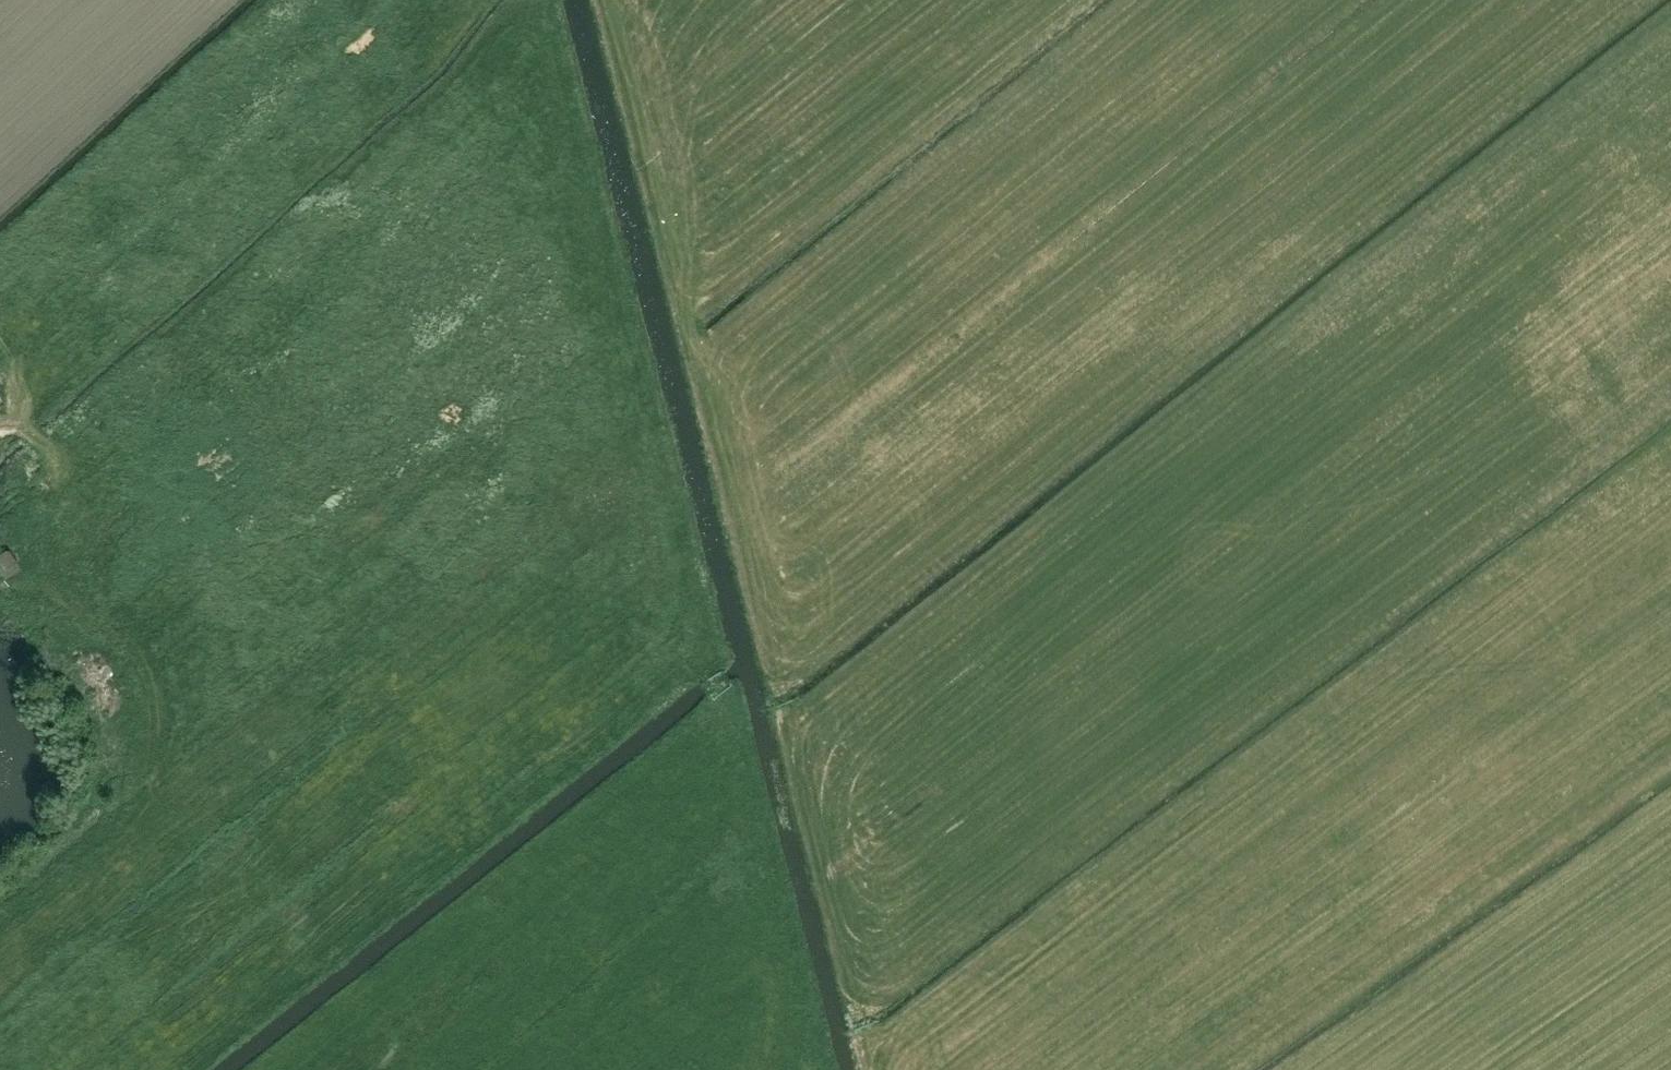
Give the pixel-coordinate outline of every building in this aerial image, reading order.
[(17,564),(6,543),(0,546),(0,566),(3,571),(17,564)]
